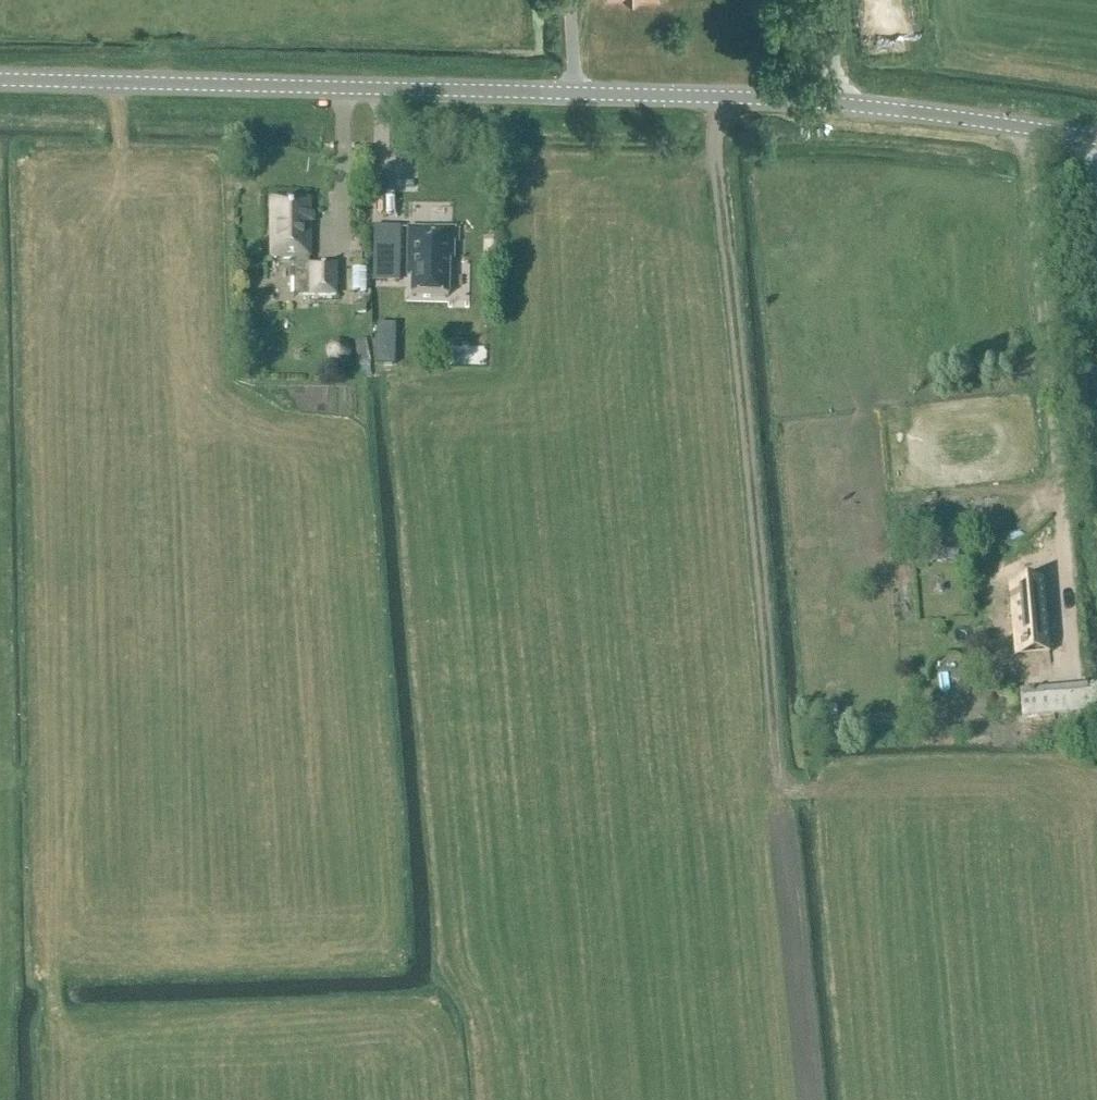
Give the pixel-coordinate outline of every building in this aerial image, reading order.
[(295,296),(336,295),(336,267),(309,267),(309,258),(310,258),(309,225),(310,214),(310,199),(271,200),(272,259),(294,259),(295,296)] [(458,243),(458,231),(409,230),(408,277),(413,277),(412,295),(448,295),(449,261),(454,261),(454,243),(458,243)] [(392,279),(393,252),(380,251),(379,278),(392,279)] [(376,371),(396,371),(396,329),(376,329),(376,371)] [(352,354),(352,351),(351,349),(350,345),(348,343),(346,341),(344,340),(342,339),(338,339),(336,340),(332,341),(329,343),(327,346),(326,349),(326,351),(326,353),(327,356),(327,358),(329,361),(332,364),(334,365),(337,366),(339,366),(342,365),(345,364),(348,362),(350,359),(352,357),(352,354)] [(931,544),(932,563),(958,561),(957,542),(931,544)] [(1036,584),(1007,586),(1010,620),(1014,619),(1017,651),(1042,649),(1043,649),(1037,584),(1036,584)] [(1089,713),(1087,684),(1019,691),(1021,719),(1089,713)] [(1080,730),(1066,731),(1067,745),(1082,744),(1080,730)]
